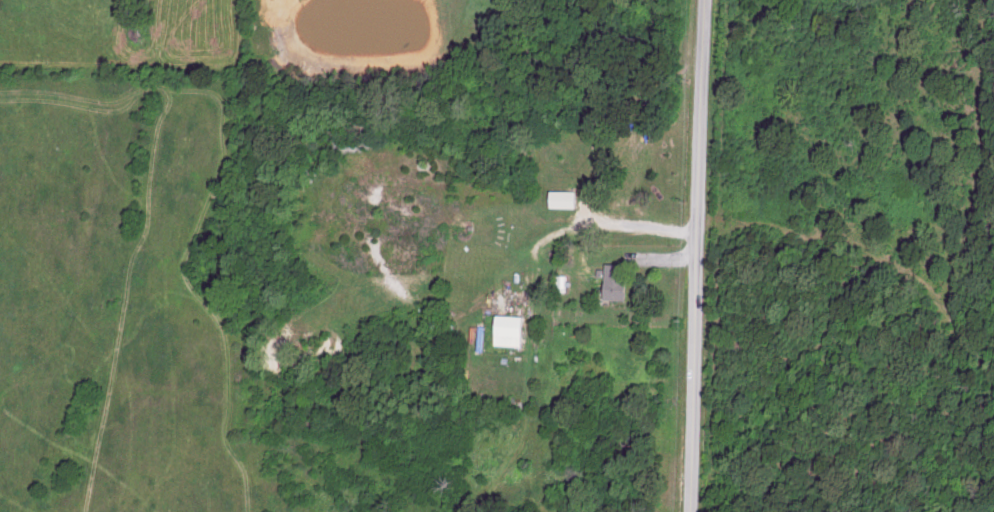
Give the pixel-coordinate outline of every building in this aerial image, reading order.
[(554,206),(579,206),(579,190),(554,190),(554,206)] [(625,263),(610,262),(609,298),(630,299),(630,272),(625,272),(625,263)] [(570,289),(569,274),(558,274),(558,290),(570,289)] [(526,345),(527,315),(497,314),(496,334),(499,334),(499,344),(526,345)]
